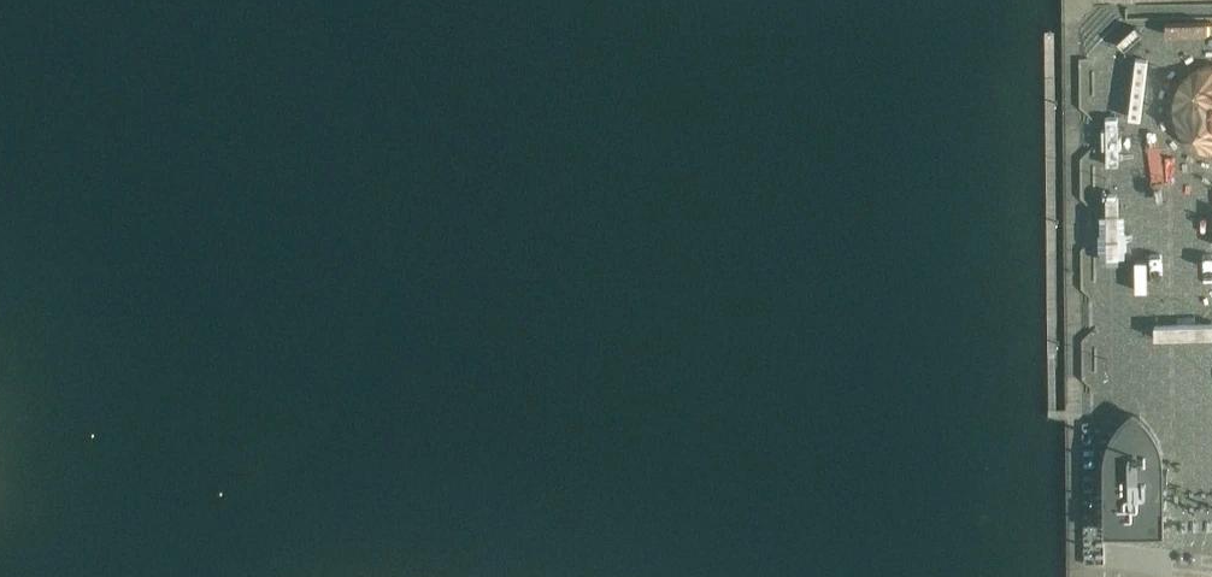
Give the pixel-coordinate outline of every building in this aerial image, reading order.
[(1105,456),(1104,470),(1104,529),(1164,529),(1164,485),(1168,485),(1168,471),(1164,471),(1163,455),(1158,441),(1150,427),(1140,416),(1126,416),(1116,428),(1109,441),(1105,456)]
